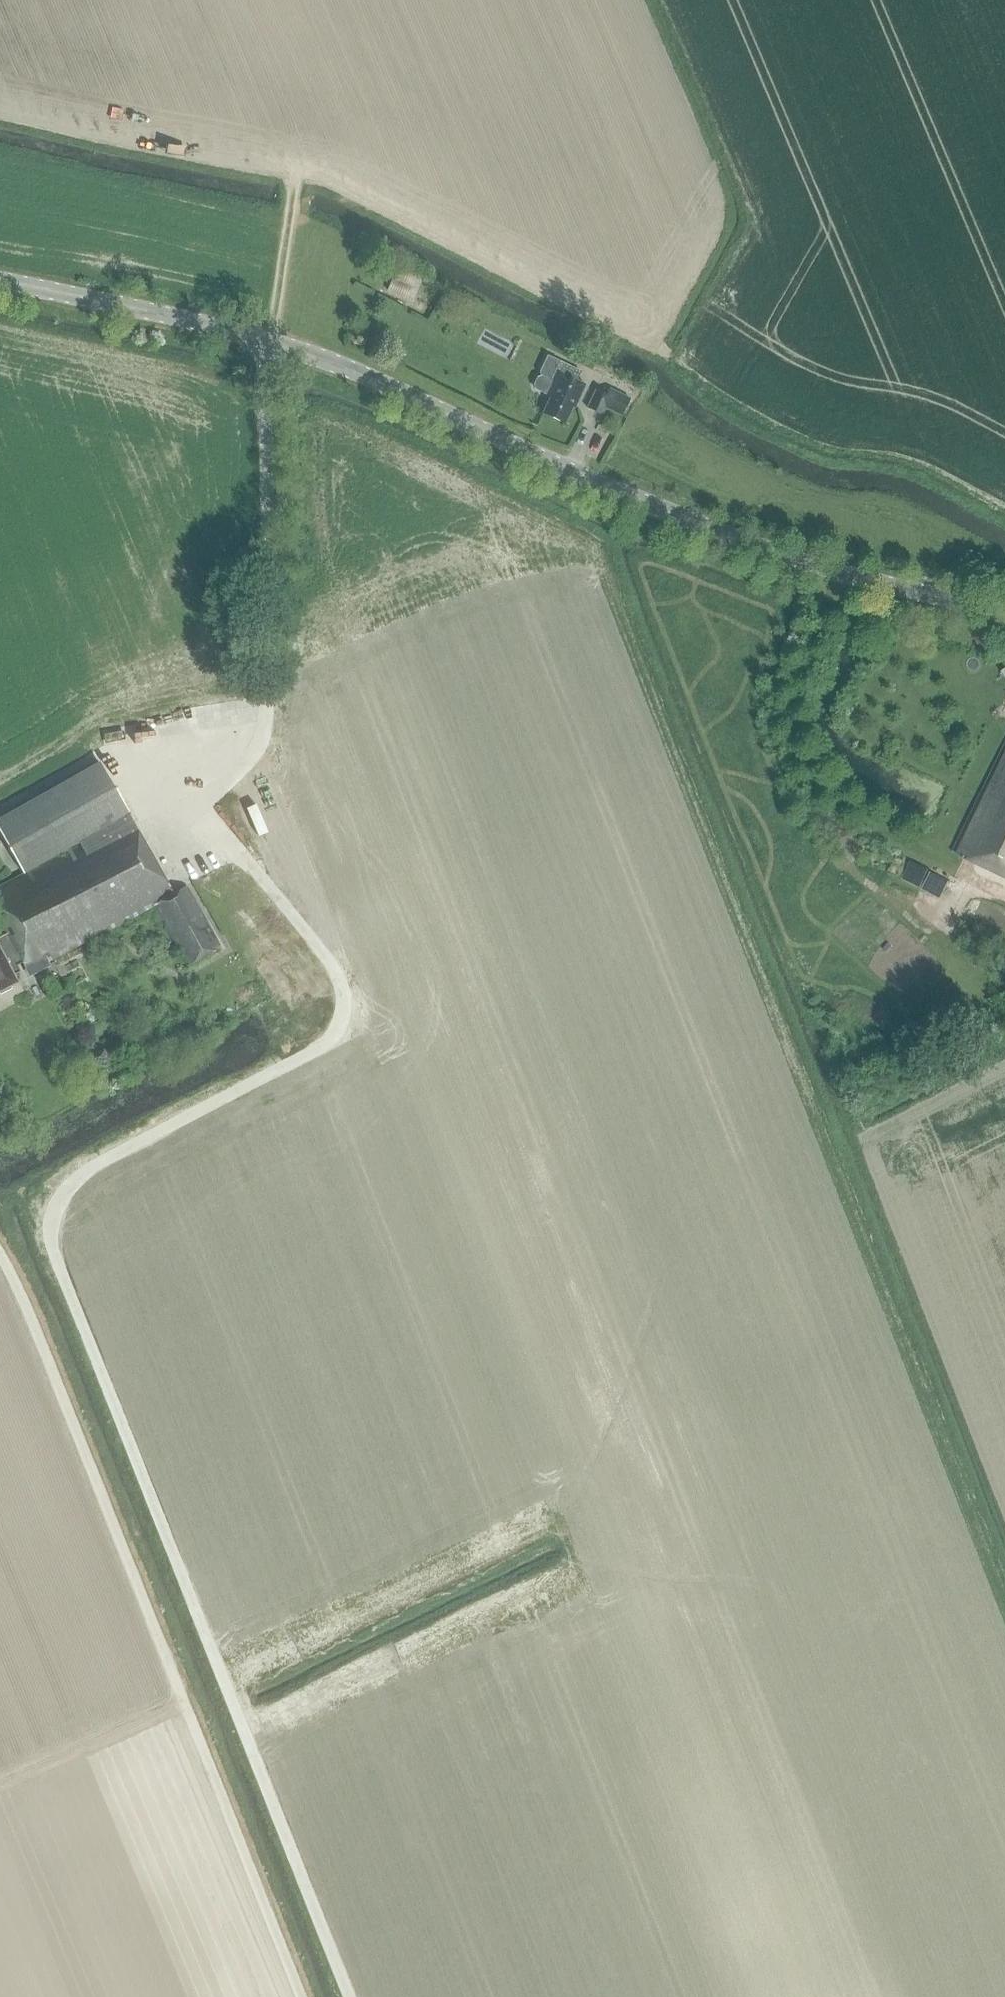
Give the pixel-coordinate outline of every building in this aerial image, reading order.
[(535,390),(544,393),(543,395),(550,398),(543,413),(565,423),(572,407),(574,408),(585,385),(575,381),(579,372),(564,365),(560,374),(559,373),(559,372),(554,370),(550,381),(541,377),(537,378),(534,385),(535,390)] [(595,390),(586,408),(602,415),(605,408),(622,416),(630,398),(609,388),(606,395),(595,390)] [(953,850),(1004,876),(1004,743),(953,850)] [(0,886),(0,988),(13,982),(10,976),(19,971),(16,965),(21,963),(26,973),(153,905),(187,966),(220,950),(186,888),(173,895),(102,762),(0,817),(0,829),(24,874),(0,886)]
